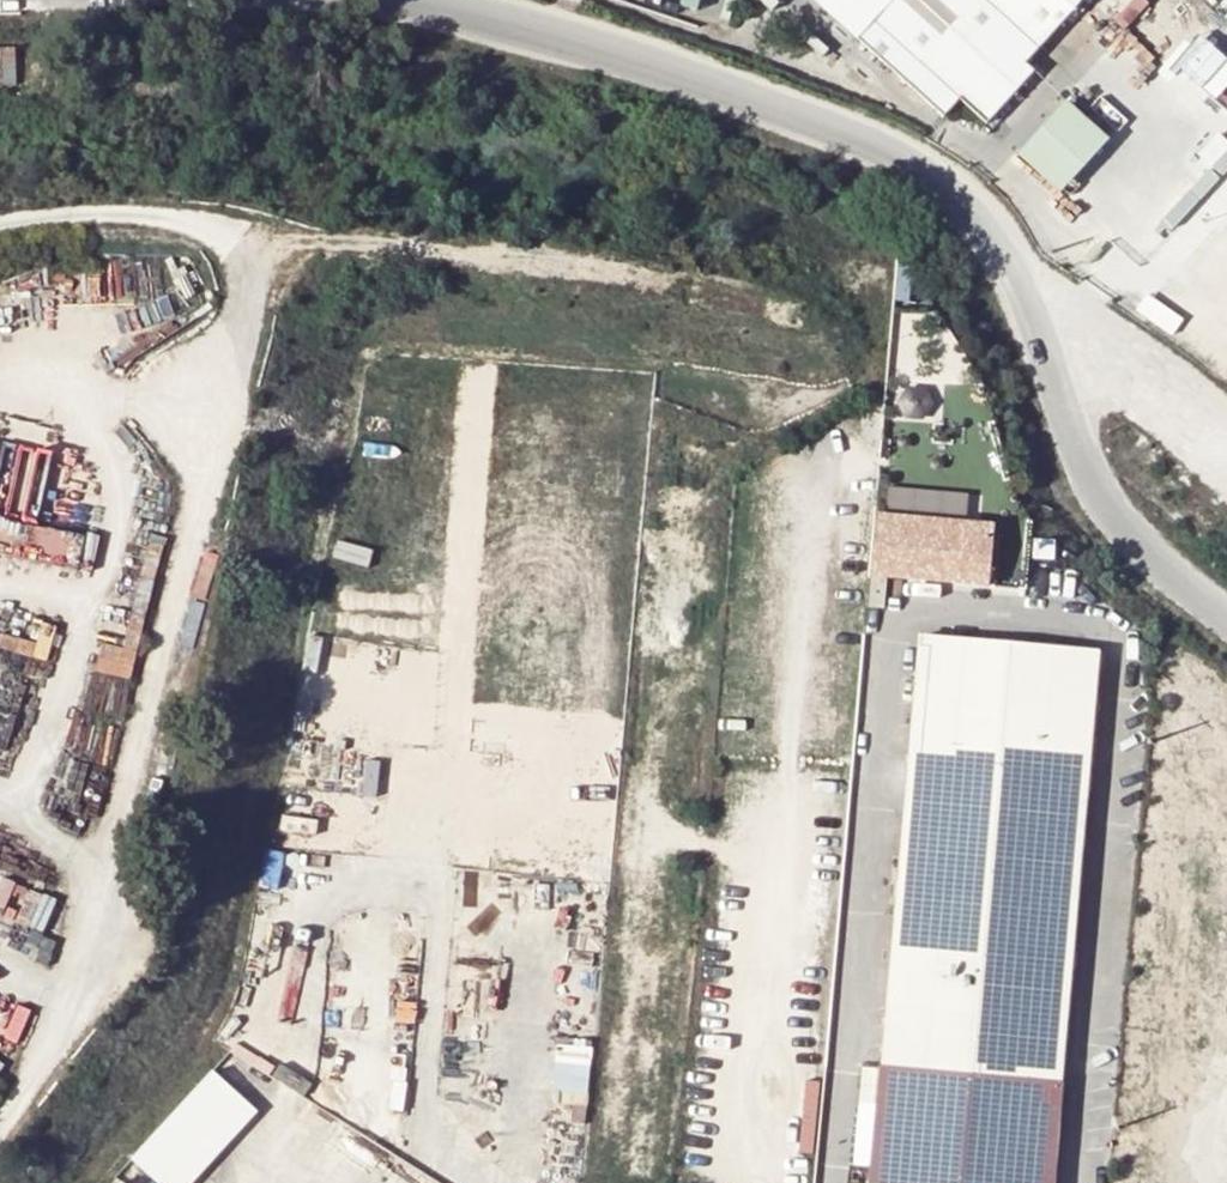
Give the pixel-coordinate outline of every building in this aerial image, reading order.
[(680,4),(699,9),(702,0),(681,0),(680,4)] [(943,111),(959,93),(987,117),(1035,63),(1028,55),(1079,0),(819,0),(943,111)] [(1210,41),(1184,70),(1226,107),(1226,56),(1210,41)] [(1112,139),(1067,99),(1018,154),(1063,194),(1112,139)] [(893,507),(928,511),(930,491),(895,488),(893,507)] [(1001,520),(879,507),(872,573),(994,586),(1001,520)] [(1101,657),(918,641),(882,1070),(1064,1086),(1101,657)] [(47,919),(56,891),(0,872),(0,904),(47,919)] [(882,1070),(873,1182),(1054,1182),(1064,1086),(882,1070)] [(127,1159),(152,1182),(193,1182),(259,1116),(213,1071),(127,1159)]
